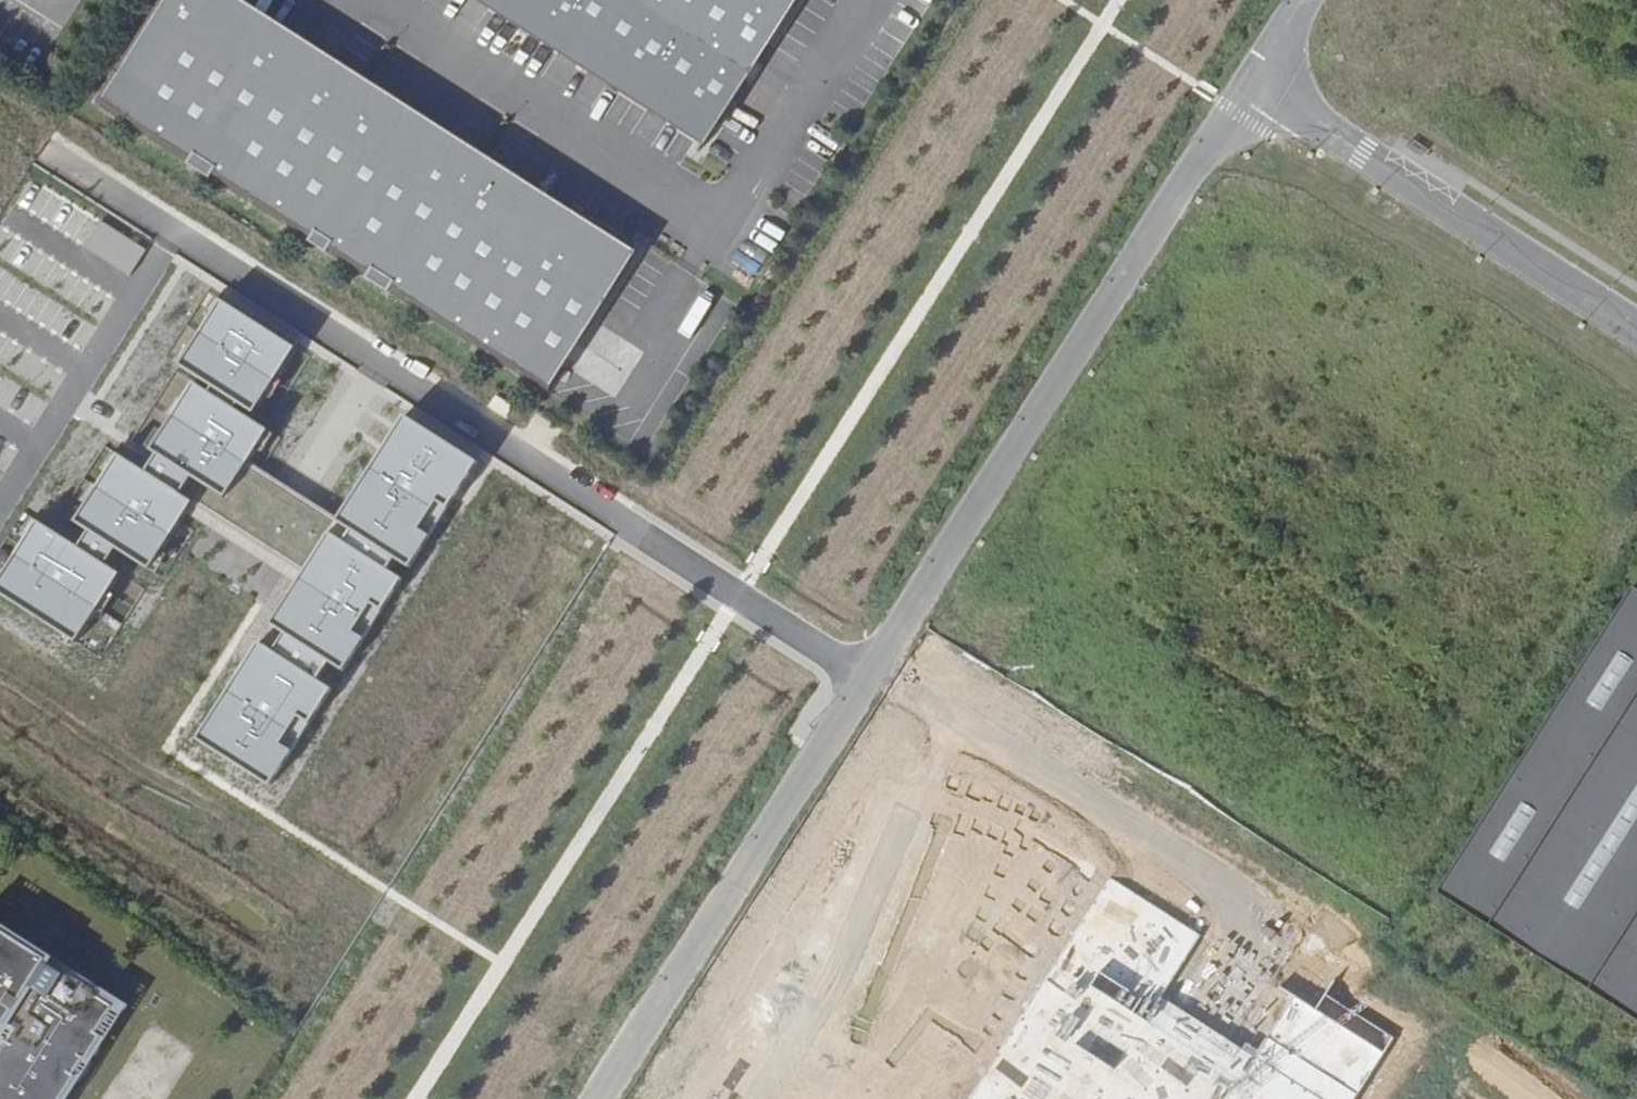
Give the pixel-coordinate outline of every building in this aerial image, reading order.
[(234,0),(163,0),(95,105),(544,393),(639,245),(637,244),(631,254),(234,0)] [(703,140),(695,152),(696,152),(796,0),(792,0),(792,1),(791,0),(489,0),(703,140)] [(0,577),(0,581),(78,628),(113,569),(100,561),(112,542),(155,568),(197,498),(183,490),(191,477),(224,497),(248,457),(266,428),(247,416),(296,336),(219,289),(175,362),(197,375),(139,471),(115,456),(80,515),(92,523),(79,545),(35,519),(0,577)] [(477,459),(407,411),(337,513),(311,552),(195,720),(265,768),(477,459)] [(248,457),(224,497),(311,552),(337,513),(248,457)] [(1636,1022),(1636,590),(1632,587),(1435,893),(1636,1022)] [(1106,877),(966,1098),(1356,1098),(1394,1038),(1293,976),(1247,1050),(1160,997),(1199,935),(1106,877)] [(97,1033),(103,1023),(111,1029),(126,1004),(99,986),(96,991),(66,972),(71,964),(51,951),(46,959),(3,931),(5,927),(0,923),(0,1023),(3,1025),(5,1034),(6,1040),(0,1049),(0,1098),(63,1098),(74,1080),(82,1085),(106,1047),(99,1042),(102,1037),(97,1033)]
